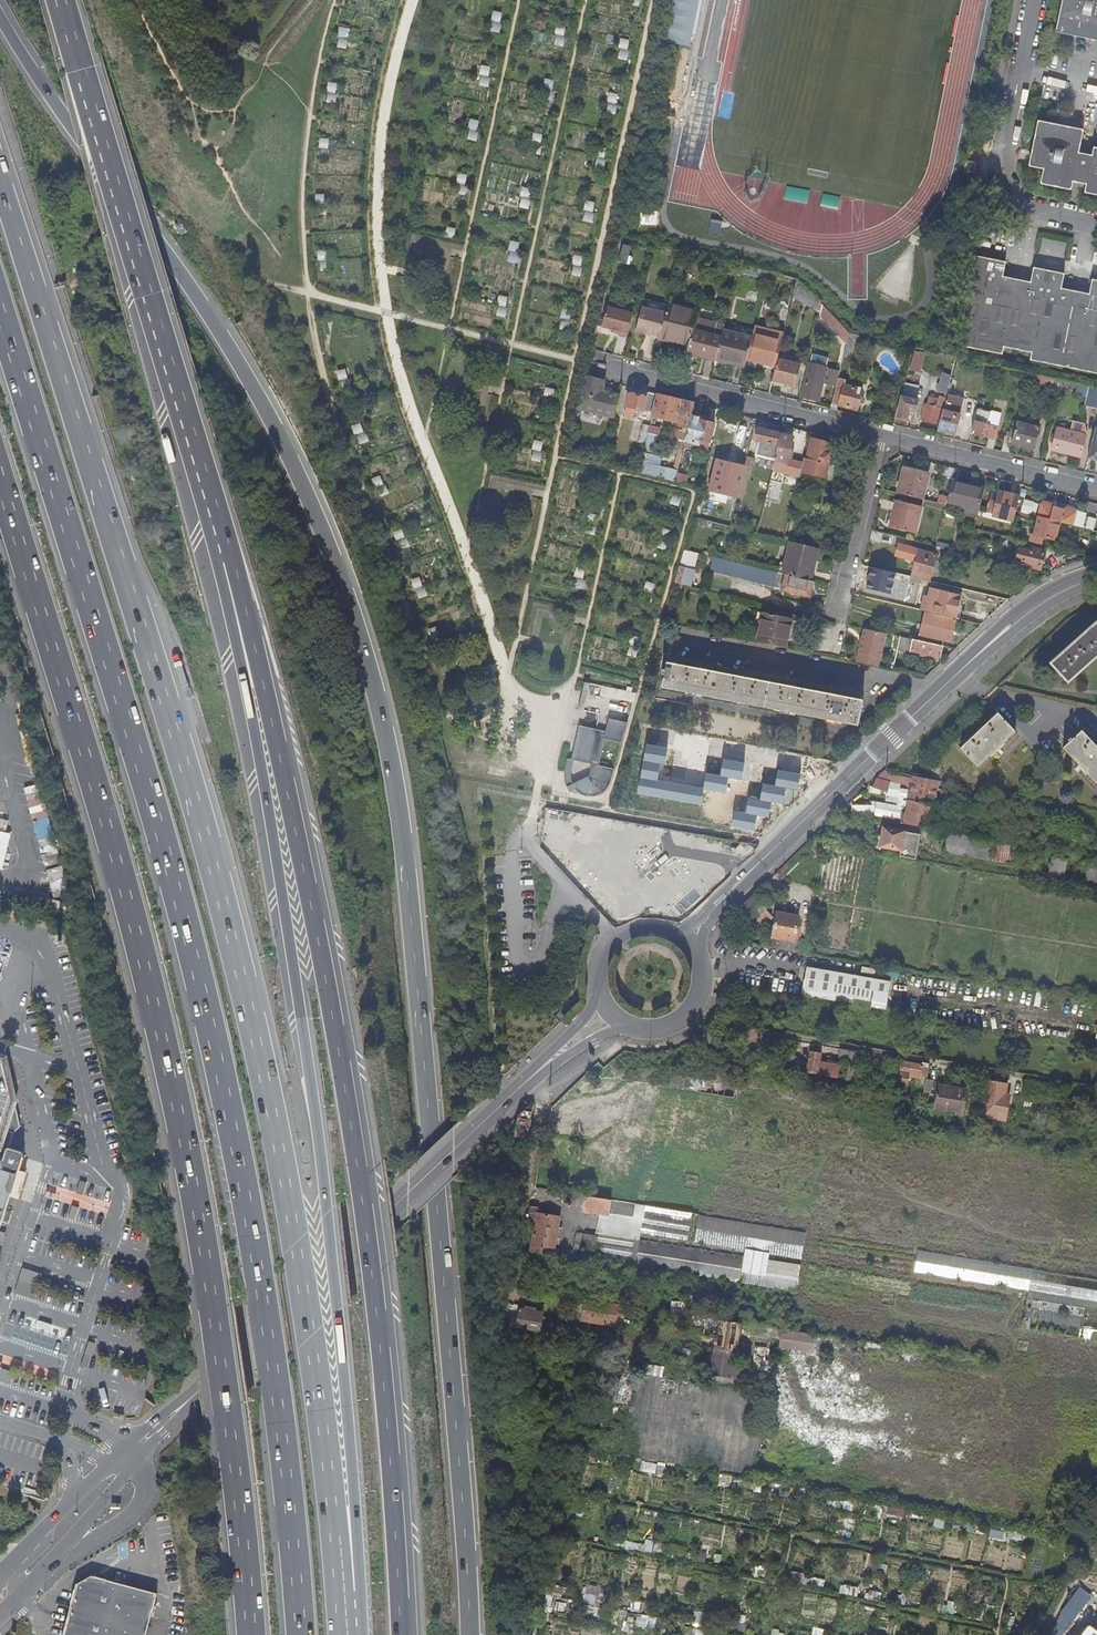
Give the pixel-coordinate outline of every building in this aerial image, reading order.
[(1056,33),(1096,41),(1096,0),(1063,0),(1056,33)] [(1094,147),(1092,155),(1079,153),(1084,130),(1039,121),(1030,166),(1044,169),(1041,184),(1071,190),(1073,182),(1087,185),(1085,193),(1096,195),(1096,148),(1094,147)] [(642,222),(660,223),(661,210),(643,209),(642,222)] [(1091,278),(1088,293),(1060,287),(1063,272),(1033,266),(1029,280),(1001,274),(1004,260),(974,254),(955,345),(1001,354),(1003,347),(1031,352),(1029,360),(1096,373),(1096,279),(1091,278)] [(717,259),(715,265),(731,269),(732,263),(717,259)] [(660,337),(660,338),(689,345),(696,318),(697,314),(697,311),(668,304),(666,312),(664,323),(660,337)] [(822,305),(821,311),(820,314),(847,342),(849,334),(849,332),(822,305)] [(619,335),(628,337),(633,313),(607,307),(603,321),(602,327),(612,329),(620,331),(619,334),(619,335)] [(642,307),(636,332),(646,334),(646,333),(651,334),(660,337),(664,323),(666,312),(642,307)] [(716,360),(723,331),(724,325),(696,318),(689,345),(687,352),(716,360)] [(754,327),(752,335),(751,338),(746,359),(775,366),(777,358),(783,334),(754,327)] [(746,359),(751,338),(723,331),(716,360),(726,362),(727,359),(745,363),(746,359)] [(858,340),(859,335),(850,333),(849,332),(849,334),(847,342),(844,352),(850,354),(853,339),(858,340)] [(909,369),(918,371),(923,352),(914,350),(909,369)] [(812,354),(809,364),(826,367),(828,358),(812,354)] [(799,364),(777,358),(775,366),(772,380),(794,386),(799,364)] [(838,378),(840,371),(826,367),(809,364),(802,395),(818,400),(822,383),(836,387),(838,378)] [(947,393),(951,374),(942,372),(939,383),(937,383),(935,390),(947,393)] [(1053,378),(1029,372),(1027,381),(1051,387),(1053,378)] [(577,406),(614,416),(619,395),(611,394),(601,391),(602,386),(604,381),(585,376),(577,406)] [(836,387),(832,403),(857,409),(862,389),(854,387),(855,384),(852,384),(851,386),(844,385),(845,380),(838,378),(836,387)] [(1058,393),(1061,380),(1053,378),(1051,387),(1050,391),(1058,393)] [(916,395),(918,384),(904,381),(902,392),(916,395)] [(1080,384),(1077,394),(1086,396),(1085,405),(1096,408),(1096,388),(1080,384)] [(653,412),(657,394),(630,387),(629,393),(624,415),(633,417),(635,408),(653,412)] [(944,409),(943,408),(938,429),(954,433),(964,398),(947,393),(944,409)] [(653,412),(648,433),(639,473),(661,478),(664,467),(658,465),(660,456),(652,454),(656,435),(658,436),(660,429),(658,427),(654,426),(656,417),(667,419),(676,422),(675,424),(683,426),(682,431),(678,430),(675,439),(682,440),(685,441),(688,427),(691,415),(694,403),(657,394),(653,412)] [(907,419),(909,413),(909,410),(915,411),(918,399),(902,395),(897,416),(907,419)] [(934,398),(930,397),(929,397),(927,404),(925,403),(921,419),(937,423),(941,407),(942,407),(944,397),(939,396),(938,399),(934,398)] [(989,412),(977,409),(971,432),(993,438),(996,426),(986,423),(989,412)] [(688,427),(685,441),(699,445),(700,440),(709,442),(715,421),(691,415),(688,427)] [(1038,427),(1017,421),(1015,428),(1011,443),(1033,448),(1038,427)] [(1081,456),(1087,434),(1086,427),(1085,424),(1073,421),(1070,431),(1057,428),(1052,449),(1081,456)] [(775,459),(781,433),(765,430),(766,427),(759,425),(758,428),(755,439),(762,441),(759,454),(775,459)] [(1095,426),(1087,458),(1096,460),(1096,426),(1095,426)] [(1002,449),(1009,451),(1011,443),(1015,428),(1008,427),(1002,449)] [(793,437),(781,433),(775,459),(772,470),(784,472),(799,476),(802,462),(791,460),(793,448),(791,448),(793,437)] [(806,459),(803,458),(800,471),(814,475),(817,462),(826,465),(828,465),(833,444),(811,438),(806,459)] [(675,481),(685,441),(682,440),(674,469),(664,467),(661,478),(675,481)] [(754,458),(747,456),(745,465),(752,467),(754,458)] [(715,492),(737,498),(745,465),(723,460),(715,492)] [(823,477),(826,465),(817,462),(814,475),(823,477)] [(904,467),(898,493),(922,499),(928,473),(904,467)] [(682,482),(684,473),(678,472),(675,480),(682,482)] [(965,510),(978,514),(985,487),(972,484),(971,487),(952,482),(947,502),(966,507),(965,510)] [(1016,510),(1020,495),(999,490),(992,515),(1013,521),(1016,510)] [(915,533),(922,506),(896,499),(890,526),(915,533)] [(1025,499),(1024,508),(1035,510),(1036,501),(1025,499)] [(810,513),(813,504),(799,501),(797,510),(810,513)] [(1060,521),(1072,524),(1076,509),(1066,506),(1065,509),(1052,506),(1053,503),(1042,501),(1038,516),(1060,521)] [(1030,541),(1041,544),(1043,536),(1055,539),(1060,521),(1038,516),(1034,533),(1031,533),(1030,541)] [(904,547),(907,538),(880,532),(878,541),(904,547)] [(812,567),(817,547),(791,541),(782,573),(811,580),(814,567),(812,567)] [(1040,568),(1045,550),(1032,547),(1031,550),(1020,548),(1017,559),(1029,562),(1028,566),(1040,568)] [(675,581),(685,584),(687,577),(690,577),(691,572),(688,572),(689,567),(694,568),(699,552),(684,548),(675,581)] [(912,575),(930,579),(932,568),(936,568),(937,561),(935,560),(936,554),(915,548),(910,566),(914,567),(912,575)] [(809,595),(812,581),(811,580),(782,573),(711,555),(710,559),(713,560),(710,570),(809,595)] [(921,609),(959,618),(960,616),(956,615),(961,595),(930,587),(928,595),(924,594),(921,609)] [(950,641),(955,619),(925,611),(922,623),(917,622),(915,632),(950,641)] [(757,641),(785,647),(791,618),(763,612),(757,641)] [(1068,681),(1096,655),(1096,620),(1050,661),(1068,681)] [(886,632),(864,627),(856,661),(877,666),(886,632)] [(939,656),(942,645),(900,635),(899,638),(913,642),(911,649),(939,656)] [(910,655),(911,649),(913,642),(899,638),(898,645),(896,651),(910,655)] [(758,680),(667,662),(665,669),(662,669),(661,673),(664,673),(662,687),(752,705),(793,713),(857,726),(862,700),(758,680)] [(619,690),(618,699),(634,703),(636,694),(619,690)] [(1015,731),(997,712),(959,748),(977,767),(1015,731)] [(609,719),(606,731),(605,739),(622,743),(628,723),(609,719)] [(579,725),(572,759),(574,760),(589,764),(597,729),(579,725)] [(606,731),(597,729),(589,764),(591,764),(589,775),(582,779),(588,778),(591,782),(595,780),(598,765),(605,739),(606,731)] [(1081,730),(1071,739),(1069,737),(1066,740),(1068,742),(1062,748),(1096,785),(1096,747),(1081,730)] [(668,747),(646,744),(638,794),(702,805),(704,790),(726,794),(728,778),(741,780),(744,762),(723,759),(720,776),(706,774),(704,788),(657,781),(660,764),(665,764),(668,747)] [(574,760),(572,759),(567,758),(565,771),(564,776),(565,783),(569,791),(574,788),(572,783),(571,778),(571,773),(572,768),(574,760)] [(572,783),(574,788),(579,792),(583,795),(589,796),(593,796),(598,795),(603,793),(607,788),(610,784),(615,769),(598,765),(595,780),(591,782),(588,778),(582,779),(572,783)] [(940,770),(926,767),(925,776),(938,778),(940,770)] [(746,813),(736,811),(734,826),(754,829),(756,815),(769,817),(771,802),(785,804),(787,789),(799,791),(801,773),(777,770),(775,786),(762,784),(760,800),(749,798),(746,813)] [(910,778),(888,774),(886,781),(908,786),(910,778)] [(938,781),(913,776),(909,800),(933,804),(938,781)] [(933,804),(909,800),(908,808),(904,807),(901,823),(933,829),(937,805),(933,804)] [(901,850),(900,857),(917,860),(921,835),(884,828),(881,846),(901,850)] [(12,831),(0,829),(0,866),(5,867),(12,831)] [(993,839),(949,831),(945,851),(989,859),(993,839)] [(1087,881),(1096,882),(1096,868),(1088,867),(1087,881)] [(770,916),(764,909),(750,922),(756,929),(770,916)] [(770,948),(795,952),(799,932),(796,931),(797,928),(799,917),(776,913),(770,948)] [(889,981),(806,967),(801,995),(884,1009),(889,981)] [(817,1075),(841,1079),(842,1075),(837,1074),(838,1065),(820,1062),(822,1053),(821,1053),(822,1050),(811,1048),(808,1065),(807,1070),(817,1072),(817,1075)] [(860,1058),(861,1052),(840,1049),(839,1055),(847,1057),(847,1059),(856,1060),(857,1058),(860,1058)] [(11,1196),(18,1198),(21,1189),(26,1171),(20,1169),(25,1153),(8,1148),(13,1132),(20,1126),(5,1069),(1,1058),(0,1057),(0,1232),(11,1196)] [(807,1070),(808,1065),(790,1060),(788,1070),(807,1073),(807,1070)] [(927,1076),(929,1064),(922,1063),(922,1065),(902,1062),(900,1072),(897,1088),(907,1090),(909,1077),(919,1079),(919,1075),(927,1076)] [(933,1080),(927,1079),(924,1092),(931,1093),(933,1080)] [(1041,1095),(1043,1083),(1026,1080),(1025,1092),(1041,1095)] [(997,1083),(994,1082),(988,1081),(982,1115),(1005,1119),(1010,1095),(1005,1095),(1007,1084),(997,1083)] [(936,1095),(965,1100),(967,1090),(938,1084),(936,1095)] [(963,1112),(965,1100),(936,1095),(934,1107),(963,1112)] [(512,1132),(512,1135),(527,1139),(533,1103),(532,1103),(518,1116),(515,1134),(512,1132)] [(612,1200),(585,1195),(582,1212),(609,1216),(612,1200)] [(692,1222),(693,1213),(645,1205),(644,1214),(692,1222)] [(572,1258),(572,1254),(566,1253),(566,1250),(554,1248),(560,1217),(538,1213),(539,1208),(530,1206),(527,1223),(535,1225),(531,1251),(572,1258)] [(635,1239),(599,1233),(596,1251),(632,1257),(635,1239)] [(18,1292),(35,1295),(41,1270),(23,1267),(18,1292)] [(626,1306),(586,1300),(583,1313),(579,1313),(578,1318),(582,1319),(582,1320),(623,1326),(626,1306)] [(541,1331),(551,1333),(554,1318),(543,1316),(543,1312),(535,1311),(536,1308),(525,1307),(525,1309),(520,1308),(516,1327),(541,1331)] [(709,1318),(701,1316),(698,1335),(706,1336),(707,1334),(709,1318)] [(742,1353),(746,1323),(709,1318),(707,1334),(718,1336),(716,1349),(742,1353)] [(710,1380),(751,1387),(754,1367),(743,1365),(749,1324),(746,1323),(742,1353),(716,1349),(710,1380)] [(782,1329),(755,1325),(753,1337),(780,1341),(782,1329)] [(813,1353),(816,1334),(783,1329),(780,1347),(813,1353)] [(23,1364),(20,1372),(32,1376),(35,1368),(23,1364)] [(620,1380),(614,1378),(611,1385),(618,1387),(620,1380)] [(63,1634),(146,1634),(158,1594),(91,1576),(77,1583),(63,1634)] [(1092,1625),(1089,1625),(1086,1626),(1079,1634),(1096,1634),(1096,1629),(1092,1625)]
